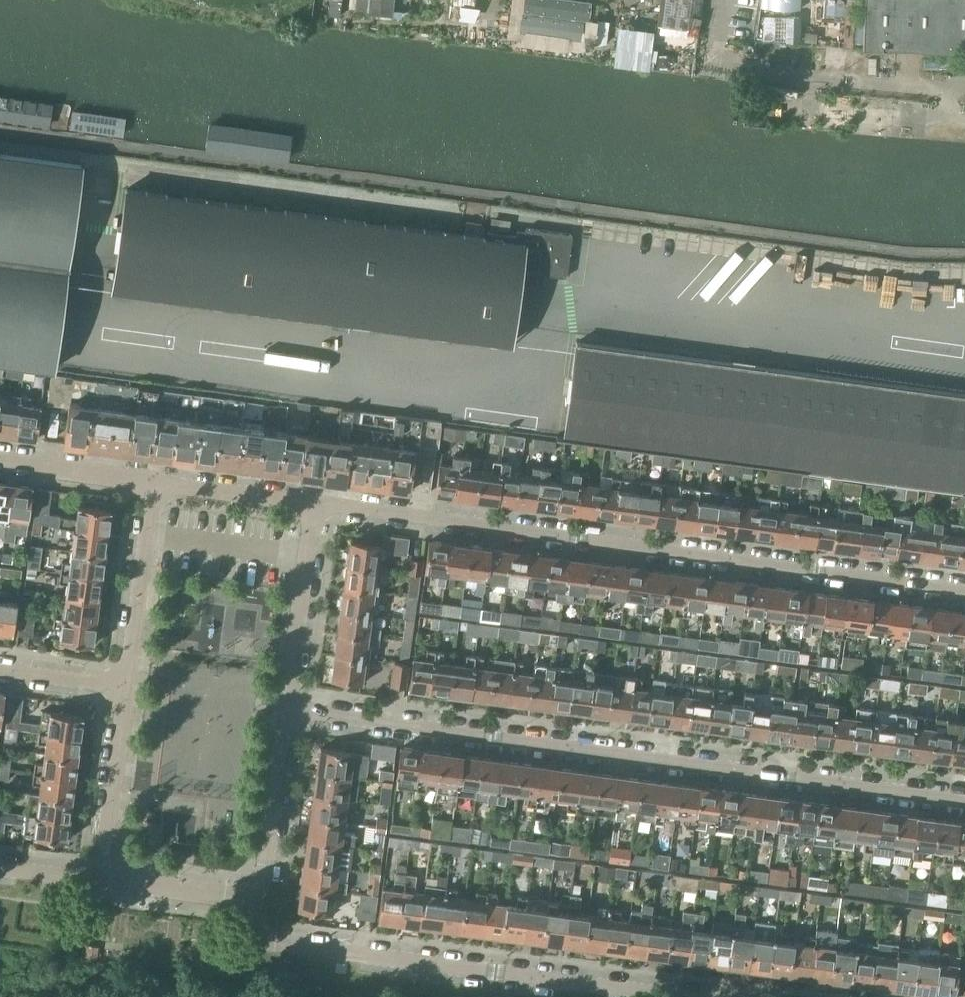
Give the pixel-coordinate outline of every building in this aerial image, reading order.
[(357,6),(391,12),(393,0),(358,0),(357,6)] [(522,10),(526,10),(582,18),(584,18),(587,19),(589,2),(575,0),(524,0),(522,10)] [(696,36),(701,0),(661,0),(658,24),(688,28),(687,35),(696,36)] [(766,8),(798,9),(798,0),(766,0),(766,8)] [(964,53),(964,0),(864,0),(862,48),(964,53)] [(521,14),(519,30),(535,32),(568,37),(580,39),(582,22),(569,20),(561,19),(521,14)] [(586,21),(583,44),(592,45),(593,39),(594,39),(595,31),(594,31),(595,22),(586,21)] [(869,72),(892,71),(892,49),(869,50),(869,72)] [(53,369),(81,165),(0,154),(0,361),(53,369)] [(512,230),(511,235),(482,231),(481,237),(126,189),(112,289),(332,319),(330,327),(348,330),(350,321),(510,343),(513,280),(515,270),(516,270),(514,280),(536,283),(538,273),(561,276),(566,233),(521,227),(520,231),(512,230)] [(575,343),(562,437),(923,485),(964,490),(964,395),(575,343)] [(2,376),(22,378),(23,378),(24,370),(3,367),(2,376)] [(23,378),(22,378),(21,386),(32,388),(35,371),(24,370),(23,378)] [(91,398),(93,381),(53,376),(52,378),(48,403),(69,406),(69,403),(70,403),(71,395),(80,397),(91,398)] [(85,446),(107,449),(115,384),(93,381),(91,398),(85,446)] [(107,449),(128,452),(136,387),(115,384),(107,449)] [(128,452),(149,455),(158,390),(136,387),(128,452)] [(149,455),(170,457),(178,392),(158,390),(149,455)] [(170,457),(192,460),(200,395),(178,392),(170,457)] [(15,437),(20,396),(12,395),(10,403),(0,401),(0,435),(9,436),(15,437)] [(192,460),(213,463),(221,398),(200,395),(192,460)] [(20,396),(15,437),(20,438),(20,437),(36,439),(40,407),(29,405),(29,397),(20,396)] [(64,443),(85,446),(91,398),(80,397),(79,404),(70,403),(69,403),(69,406),(64,443)] [(213,463),(236,466),(241,426),(243,416),(245,402),(245,401),(221,398),(213,463)] [(245,402),(243,416),(261,418),(263,405),(245,402)] [(297,412),(308,413),(309,413),(310,404),(298,402),(297,412)] [(288,407),(278,405),(277,416),(286,417),(288,407)] [(278,472),(342,481),(352,409),(339,407),(335,439),(305,435),(306,428),(291,426),(290,432),(283,431),(278,472)] [(342,481),(364,483),(374,412),(352,409),(342,481)] [(364,483),(384,486),(393,415),(374,412),(364,483)] [(393,415),(384,486),(407,489),(413,451),(419,451),(420,445),(423,423),(423,419),(393,415)] [(439,421),(423,419),(423,423),(420,445),(434,447),(435,447),(438,425),(439,421)] [(236,466),(255,469),(260,428),(241,426),(236,466)] [(462,439),(462,438),(464,429),(443,426),(442,436),(462,439)] [(255,469),(278,472),(283,431),(260,428),(255,469)] [(462,438),(474,439),(475,430),(464,429),(462,438)] [(492,443),(501,444),(502,434),(493,433),(492,443)] [(502,434),(501,444),(522,447),(524,437),(502,434)] [(543,449),(544,440),(533,438),(532,448),(543,449)] [(544,440),(543,449),(553,450),(555,441),(544,440)] [(582,454),(583,454),(584,445),(576,444),(575,453),(582,454)] [(583,454),(591,455),(592,447),(584,445),(583,454)] [(614,458),(622,460),(623,451),(615,450),(614,458)] [(623,451),(622,460),(630,461),(631,452),(623,451)] [(435,493),(455,496),(460,457),(453,455),(451,466),(439,465),(435,493)] [(650,463),(661,465),(662,456),(651,455),(650,463)] [(662,456),(661,465),(673,467),(674,458),(662,456)] [(455,496),(474,498),(477,470),(468,468),(469,458),(460,457),(455,496)] [(700,471),(700,470),(702,461),(694,460),(692,469),(700,471)] [(474,498),(494,501),(499,462),(492,461),(491,472),(477,470),(474,498)] [(702,461),(700,470),(708,471),(709,462),(702,461)] [(494,501),(514,504),(517,475),(507,474),(508,463),(499,462),(494,501)] [(720,473),(740,476),(742,467),(734,466),(722,464),(720,473)] [(514,504),(534,507),(539,467),(531,466),(530,477),(517,475),(514,504)] [(534,507),(555,509),(560,470),(548,468),(539,467),(534,507)] [(742,467),(740,476),(748,477),(749,468),(742,467)] [(555,509),(574,512),(579,473),(570,471),(569,482),(559,481),(560,470),(555,509)] [(773,480),(780,481),(781,472),(774,471),(773,480)] [(787,484),(800,486),(801,475),(793,474),(781,472),(780,481),(788,482),(787,484)] [(574,512),(594,515),(598,486),(586,484),(588,474),(579,473),(574,512)] [(820,489),(820,485),(822,477),(814,476),(814,477),(801,475),(800,486),(812,487),(812,488),(820,489)] [(594,515),(614,517),(619,478),(611,477),(609,488),(598,486),(594,515)] [(820,485),(840,488),(841,480),(822,477),(820,485)] [(614,517),(634,520),(638,492),(639,481),(619,478),(614,517)] [(841,480),(840,488),(852,489),(853,482),(841,480)] [(634,520),(654,523),(659,484),(639,481),(638,492),(634,520)] [(6,524),(11,484),(6,483),(0,483),(0,524),(6,524)] [(884,495),(884,494),(885,486),(865,483),(864,492),(884,495)] [(11,484),(6,524),(4,540),(14,541),(17,518),(28,519),(32,487),(17,485),(11,484)] [(654,523),(674,525),(677,497),(665,496),(667,485),(659,484),(654,523)] [(895,497),(904,498),(905,489),(885,486),(884,494),(896,495),(895,497)] [(38,488),(33,522),(42,524),(47,524),(58,526),(60,515),(48,514),(51,490),(38,488)] [(674,525),(693,528),(699,489),(689,488),(688,499),(677,497),(674,525)] [(718,491),(706,490),(699,489),(693,528),(713,531),(718,491)] [(905,489),(904,498),(915,500),(917,490),(905,489)] [(713,531),(733,533),(738,494),(718,491),(713,531)] [(934,502),(936,492),(928,491),(926,501),(934,502)] [(733,533),(752,536),(756,507),(745,506),(746,495),(738,494),(733,533)] [(953,494),(952,505),(964,506),(964,496),(953,494)] [(752,536),(773,539),(778,500),(770,499),(768,509),(756,507),(752,536)] [(773,539),(792,541),(796,513),(785,511),(786,501),(778,500),(773,539)] [(792,541),(812,544),(817,505),(809,504),(808,515),(796,513),(792,541)] [(58,526),(66,527),(107,533),(108,527),(110,510),(77,505),(76,518),(60,515),(58,526)] [(812,544),(832,547),(836,518),(825,517),(826,506),(817,505),(812,544)] [(832,547),(854,550),(860,510),(849,509),(848,520),(836,518),(832,547)] [(854,550),(877,553),(882,514),(860,510),(854,550)] [(877,553),(896,555),(901,516),(882,514),(877,553)] [(896,555),(916,558),(919,530),(909,528),(910,517),(901,516),(896,555)] [(916,558),(936,561),(941,522),(933,521),(932,531),(919,530),(916,558)] [(42,524),(33,522),(32,533),(41,535),(42,524)] [(936,561),(955,563),(960,525),(941,522),(936,561)] [(964,565),(964,525),(960,525),(955,563),(964,565)] [(73,538),(71,551),(104,555),(106,539),(107,539),(107,533),(66,527),(65,537),(73,538)] [(387,557),(387,551),(406,554),(408,538),(383,535),(382,546),(350,542),(349,552),(346,554),(345,561),(347,563),(347,566),(380,570),(382,557),(387,557)] [(436,582),(443,583),(448,543),(429,541),(425,569),(437,571),(436,582)] [(448,543),(443,583),(462,585),(463,574),(467,546),(448,543)] [(30,545),(27,567),(36,569),(39,569),(42,547),(30,545)] [(481,595),(482,588),(487,549),(467,546),(463,574),(477,576),(474,594),(481,595)] [(493,578),(503,580),(507,551),(487,549),(482,588),(492,589),(493,578)] [(62,562),(60,572),(101,577),(102,571),(104,555),(71,551),(70,563),(62,562)] [(515,592),(522,594),(527,554),(507,551),(503,580),(516,581),(515,592)] [(2,553),(1,562),(11,563),(12,554),(2,553)] [(533,584),(543,585),(546,557),(527,554),(522,594),(531,595),(533,584)] [(554,598),(562,599),(567,559),(546,557),(543,585),(556,587),(554,598)] [(408,573),(411,574),(420,575),(422,561),(410,559),(408,573)] [(581,602),(583,591),(587,562),(567,559),(562,599),(581,602)] [(594,603),(602,604),(607,565),(587,562),(583,591),(595,592),(594,603)] [(612,594),(623,596),(627,567),(607,565),(602,604),(610,605),(612,594)] [(0,568),(0,575),(19,578),(21,569),(0,566),(0,568)] [(345,578),(344,588),(377,592),(380,570),(347,566),(347,567),(344,569),(343,576),(345,578)] [(36,569),(27,567),(26,578),(35,579),(36,569)] [(634,609),(642,610),(647,570),(627,567),(623,596),(635,598),(634,609)] [(662,612),(664,602),(667,573),(647,570),(642,610),(662,612)] [(67,583),(65,596),(98,600),(100,583),(101,583),(101,577),(60,572),(59,582),(67,583)] [(673,614),(681,615),(687,576),(667,573),(664,602),(675,603),(673,614)] [(420,575),(411,574),(408,596),(417,597),(420,575)] [(691,605),(703,607),(707,578),(687,576),(681,615),(690,616),(691,605)] [(713,619),(721,620),(727,581),(707,578),(703,607),(714,608),(713,619)] [(731,611),(743,612),(746,584),(727,581),(721,620),(729,622),(731,611)] [(753,625),(761,626),(766,586),(746,584),(743,612),(754,614),(753,625)] [(770,616),(782,617),(785,589),(766,586),(761,626),(769,627),(770,616)] [(341,608),(341,610),(374,614),(377,592),(344,588),(343,597),(340,598),(339,605),(341,608)] [(799,637),(800,631),(805,591),(785,589),(782,617),(794,619),(792,636),(799,637)] [(13,634),(17,601),(6,600),(7,592),(0,591),(0,632),(13,634)] [(810,621),(821,623),(824,594),(805,591),(800,631),(809,632),(810,621)] [(832,635),(842,637),(848,597),(824,594),(821,623),(833,624),(832,635)] [(56,606),(54,616),(95,622),(96,616),(98,600),(65,596),(64,608),(56,606)] [(407,605),(404,618),(414,619),(416,606),(417,597),(408,596),(407,605)] [(472,618),(478,619),(480,609),(481,599),(462,596),(461,606),(460,616),(472,618)] [(871,600),(848,597),(842,637),(844,637),(844,634),(864,637),(865,629),(867,629),(871,600)] [(876,641),(884,642),(889,603),(871,600),(867,629),(877,630),(876,641)] [(23,601),(21,611),(30,612),(31,602),(23,601)] [(419,611),(439,613),(440,603),(421,601),(419,611)] [(439,613),(460,616),(461,606),(440,603),(439,613)] [(894,633),(905,634),(909,606),(889,603),(884,642),(893,644),(894,633)] [(235,622),(234,652),(255,652),(257,604),(237,604),(237,622),(235,622)] [(904,645),(924,648),(929,608),(909,606),(905,634),(904,645)] [(943,650),(945,639),(949,611),(929,608),(924,648),(943,650)] [(478,619),(499,621),(500,612),(480,609),(478,619)] [(339,622),(338,632),(379,637),(380,629),(372,627),(374,614),(341,610),(341,611),(338,613),(337,620),(339,622)] [(512,623),(519,624),(520,616),(520,614),(520,613),(501,610),(500,612),(499,621),(512,623)] [(35,613),(30,612),(21,611),(18,635),(32,636),(35,613)] [(964,653),(964,642),(964,613),(949,611),(945,639),(957,641),(955,652),(964,653)] [(520,616),(519,624),(526,625),(538,627),(540,616),(528,615),(520,614),(520,616)] [(95,622),(54,616),(53,626),(61,628),(59,640),(92,645),(94,628),(95,628),(95,622)] [(538,627),(558,630),(559,621),(560,619),(540,616),(538,627)] [(429,628),(437,629),(438,618),(431,617),(429,628)] [(404,618),(401,640),(411,641),(414,619),(404,618)] [(451,627),(456,628),(457,621),(438,618),(437,629),(450,631),(451,627)] [(470,633),(477,634),(478,623),(457,621),(456,628),(471,630),(470,633)] [(558,630),(578,632),(579,623),(567,622),(559,621),(558,630)] [(477,634),(497,637),(498,626),(478,623),(477,634)] [(578,632),(598,635),(599,626),(579,623),(578,632)] [(497,637),(516,639),(517,629),(498,626),(497,637)] [(599,626),(598,635),(618,638),(619,629),(599,626)] [(516,639),(537,642),(538,632),(517,629),(516,639)] [(623,639),(638,640),(639,632),(625,630),(623,639)] [(335,652),(335,654),(368,658),(370,645),(378,646),(379,637),(338,632),(336,641),(334,643),(333,649),(335,652)] [(537,642),(555,644),(556,634),(538,632),(537,642)] [(639,632),(638,640),(658,643),(659,634),(639,632)] [(658,643),(677,646),(678,637),(679,636),(659,633),(658,643)] [(556,634),(555,644),(564,645),(565,635),(556,634)] [(576,647),(596,650),(597,640),(577,637),(576,647)] [(677,646),(697,649),(699,638),(686,637),(686,638),(678,637),(677,646)] [(749,656),(756,656),(758,648),(759,640),(739,637),(739,642),(737,654),(749,656)] [(697,649),(718,651),(719,643),(719,641),(699,638),(697,649)] [(718,651),(725,652),(737,654),(739,642),(719,639),(719,641),(719,643),(718,651)] [(401,640),(398,662),(408,663),(411,641),(401,640)] [(597,640),(596,650),(603,651),(604,641),(597,640)] [(628,654),(636,655),(637,645),(630,644),(628,654)] [(758,648),(756,656),(764,657),(776,659),(777,651),(765,649),(758,648)] [(409,687),(429,690),(434,651),(426,649),(425,660),(413,659),(409,687)] [(668,660),(675,661),(677,651),(669,650),(668,660)] [(429,690),(448,693),(451,664),(441,662),(443,652),(434,651),(429,690)] [(675,661),(695,664),(697,653),(677,651),(675,661)] [(776,659),(797,662),(798,653),(777,651),(776,659)] [(695,664),(715,666),(716,656),(697,653),(695,664)] [(368,658),(335,654),(335,656),(332,658),(331,665),(333,666),(332,677),(365,681),(368,658)] [(448,693),(469,695),(474,656),(466,655),(465,665),(451,664),(448,693)] [(818,655),(816,665),(836,667),(837,658),(818,655)] [(469,695),(489,698),(493,669),(481,668),(482,657),(474,656),(469,695)] [(715,666),(735,669),(736,659),(716,656),(715,666)] [(489,698),(508,701),(513,661),(494,659),(493,669),(489,698)] [(735,669),(754,672),(756,661),(736,659),(735,669)] [(841,668),(860,671),(862,660),(854,659),(850,662),(842,660),(841,668)] [(508,701),(528,703),(532,675),(520,673),(522,663),(513,661),(508,701)] [(756,661),(754,672),(762,673),(763,662),(756,661)] [(408,663),(398,662),(394,662),(391,685),(405,687),(408,663)] [(528,703),(547,706),(552,667),(545,666),(534,664),(532,675),(528,703)] [(874,672),(881,673),(882,665),(875,664),(874,672)] [(882,665),(881,673),(888,674),(889,666),(882,665)] [(913,678),(920,679),(921,670),(922,669),(922,667),(907,665),(905,677),(913,678)] [(785,676),(794,677),(796,667),(787,666),(785,676)] [(552,667),(547,706),(567,709),(571,680),(572,670),(562,668),(552,667)] [(800,667),(798,678),(806,679),(807,668),(800,667)] [(928,680),(940,681),(941,671),(922,669),(921,670),(920,679),(928,680)] [(830,688),(838,689),(840,673),(820,670),(818,680),(831,682),(830,688)] [(567,709),(587,711),(592,672),(585,671),(583,682),(571,680),(567,709)] [(941,671),(940,681),(959,684),(961,675),(961,674),(941,671)] [(587,711),(608,714),(614,675),(592,672),(587,711)] [(840,673),(838,689),(845,690),(847,674),(840,673)] [(608,714),(628,717),(632,678),(614,675),(608,714)] [(858,686),(878,689),(880,678),(860,675),(858,686)] [(628,717),(648,720),(652,691),(640,690),(641,679),(632,678),(628,717)] [(880,678),(878,689),(885,690),(887,679),(880,678)] [(648,720),(667,722),(672,683),(664,682),(662,692),(652,691),(648,720)] [(910,693),(917,694),(919,683),(912,682),(910,693)] [(667,722),(687,725),(691,696),(692,686),(672,683),(667,722)] [(919,683),(917,694),(924,695),(926,684),(919,683)] [(687,725),(707,728),(712,688),(692,686),(691,696),(687,725)] [(938,696),(950,697),(958,698),(960,689),(939,686),(938,696)] [(707,728),(727,730),(731,702),(719,700),(720,690),(712,688),(707,728)] [(727,730),(746,733),(751,694),(743,693),(742,703),(731,702),(727,730)] [(39,731),(80,737),(81,732),(80,731),(82,716),(42,711),(40,723),(20,721),(23,696),(10,694),(5,727),(15,728),(39,731)] [(746,733),(766,736),(770,707),(758,706),(760,695),(751,694),(746,733)] [(766,736),(788,739),(793,700),(783,698),(781,709),(770,707),(766,736)] [(788,739),(811,742),(814,713),(803,712),(804,701),(793,700),(788,739)] [(811,742),(831,744),(836,705),(828,704),(826,715),(814,713),(811,742)] [(831,744),(850,747),(854,718),(842,717),(844,706),(836,705),(831,744)] [(850,747),(871,750),(876,711),(855,708),(854,718),(850,747)] [(871,750),(890,752),(894,724),(882,722),(884,712),(876,711),(871,750)] [(890,752),(910,755),(915,716),(906,715),(905,726),(894,724),(890,752)] [(910,755),(931,758),(934,729),(922,728),(923,717),(915,716),(910,755)] [(931,758),(950,760),(955,721),(946,720),(944,731),(934,729),(931,758)] [(964,762),(964,733),(961,733),(962,722),(955,721),(950,760),(964,762)] [(5,727),(4,738),(13,739),(15,728),(5,727)] [(46,743),(44,754),(77,758),(79,743),(80,737),(39,731),(38,742),(46,743)] [(320,748),(317,772),(349,776),(351,760),(359,761),(362,762),(365,742),(362,742),(354,741),(352,752),(320,748)] [(407,788),(415,789),(421,750),(401,747),(397,775),(409,777),(407,788)] [(426,779),(436,781),(440,752),(421,750),(415,789),(425,790),(426,779)] [(447,793),(455,794),(460,755),(440,752),(436,781),(448,782),(447,793)] [(0,767),(0,768),(9,769),(11,755),(2,753),(0,767)] [(35,763),(33,773),(75,779),(75,773),(77,758),(44,754),(43,764),(35,763)] [(466,785),(476,786),(480,758),(460,755),(455,794),(464,796),(466,785)] [(487,799),(494,800),(500,760),(480,758),(476,786),(488,788),(487,799)] [(505,790),(515,791),(519,763),(500,760),(494,800),(503,801),(505,790)] [(526,804),(534,805),(540,766),(519,763),(515,791),(527,793),(526,804)] [(545,795),(556,797),(560,768),(540,766),(534,805),(543,806),(545,795)] [(0,768),(0,779),(8,780),(9,769),(0,768)] [(566,809),(574,810),(580,771),(560,768),(556,797),(567,798),(566,809)] [(594,813),(595,802),(599,774),(580,771),(574,810),(583,812),(594,813)] [(317,772),(314,794),(346,799),(355,800),(358,778),(349,776),(317,772)] [(383,772),(382,781),(392,782),(393,774),(383,772)] [(40,784),(39,794),(71,799),(73,784),(74,784),(75,779),(33,773),(32,783),(40,784)] [(594,813),(613,816),(619,776),(599,774),(595,802),(594,813)] [(624,806),(634,808),(638,779),(619,776),(613,816),(623,817),(624,806)] [(633,819),(653,821),(658,782),(638,779),(634,808),(633,819)] [(379,803),(388,805),(390,790),(391,790),(392,782),(382,781),(379,803)] [(664,811),(674,813),(678,784),(658,782),(653,821),(662,823),(664,811)] [(685,826),(694,827),(699,787),(678,784),(674,813),(686,815),(685,826)] [(705,828),(713,829),(718,790),(699,787),(694,827),(705,828)] [(713,829),(733,832),(738,792),(718,790),(713,829)] [(738,792),(733,832),(752,835),(757,795),(738,792)] [(29,803),(28,813),(69,819),(70,813),(69,813),(71,799),(39,794),(28,793),(27,803),(29,803)] [(314,794),(311,816),(343,820),(346,799),(314,794)] [(763,825),(773,826),(777,798),(757,795),(752,835),(761,836),(763,825)] [(784,839),(792,840),(797,800),(777,798),(773,826),(786,828),(784,839)] [(792,840),(812,843),(813,832),(817,803),(797,800),(792,840)] [(812,843),(831,845),(836,806),(817,803),(813,832),(812,843)] [(852,848),(854,837),(857,808),(836,806),(831,845),(852,848)] [(863,850),(872,851),(877,811),(857,808),(854,837),(865,838),(863,850)] [(28,813),(24,813),(4,810),(0,810),(0,831),(4,832),(5,821),(24,823),(23,834),(66,840),(68,825),(69,819),(28,813)] [(872,851),(891,853),(896,814),(877,811),(872,851)] [(891,853),(911,856),(916,816),(896,814),(891,853)] [(311,816),(308,839),(340,843),(353,845),(354,836),(341,834),(343,820),(311,816)] [(931,859),(932,848),(936,819),(916,816),(911,856),(931,859)] [(377,818),(376,826),(386,827),(387,819),(377,818)] [(942,860),(950,862),(956,822),(936,819),(932,848),(944,849),(942,860)] [(346,832),(365,834),(366,823),(347,821),(346,832)] [(950,862),(964,864),(964,823),(956,822),(950,862)] [(389,831),(409,834),(410,826),(390,823),(389,831)] [(386,827),(376,826),(374,834),(385,835),(386,827)] [(409,834),(429,837),(430,829),(410,826),(409,834)] [(450,839),(469,842),(471,829),(452,827),(450,839)] [(469,842),(489,845),(490,837),(487,836),(488,830),(471,827),(469,842)] [(429,837),(449,839),(450,831),(430,829),(429,837)] [(387,845),(408,848),(410,839),(389,836),(387,845)] [(490,837),(489,845),(508,847),(509,839),(490,837)] [(308,839),(305,862),(336,866),(340,843),(308,839)] [(410,839),(408,848),(429,851),(431,842),(410,839)] [(520,849),(529,850),(530,842),(521,841),(520,849)] [(548,853),(568,855),(570,844),(550,841),(548,853)] [(530,842),(529,850),(537,851),(539,843),(530,842)] [(440,852),(450,854),(452,845),(441,843),(440,852)] [(587,858),(589,847),(589,846),(570,843),(570,844),(568,855),(587,858)] [(452,845),(450,854),(470,856),(471,847),(452,845)] [(610,846),(610,850),(608,861),(628,864),(630,853),(630,849),(610,846)] [(587,858),(608,861),(610,850),(589,847),(587,858)] [(480,858),(491,859),(492,850),(481,848),(480,858)] [(491,859),(511,862),(512,853),(492,850),(491,859)] [(521,863),(532,864),(533,856),(523,854),(512,853),(511,862),(521,863)] [(639,865),(647,866),(648,859),(649,855),(630,853),(628,864),(639,865)] [(650,867),(667,869),(669,855),(652,853),(650,867)] [(552,867),(552,868),(554,858),(533,856),(532,864),(552,867)] [(552,868),(573,870),(574,861),(554,858),(552,868)] [(301,886),(333,890),(345,892),(346,882),(348,868),(336,866),(305,862),(301,886)] [(371,863),(370,871),(380,873),(381,864),(371,863)] [(679,870),(688,872),(689,864),(680,863),(679,870)] [(708,866),(689,864),(688,872),(707,874),(708,866)] [(786,885),(795,886),(796,878),(793,877),(795,869),(795,865),(789,864),(788,868),(788,870),(786,885)] [(708,866),(707,874),(716,875),(717,868),(708,866)] [(615,876),(621,877),(625,878),(626,868),(617,867),(615,876)] [(767,882),(786,885),(788,870),(769,867),(767,882)] [(727,877),(735,878),(736,870),(728,869),(727,877)] [(755,881),(766,882),(767,872),(748,869),(748,871),(747,880),(755,881)] [(737,878),(747,880),(748,871),(738,870),(737,878)] [(368,879),(366,894),(377,896),(380,873),(370,871),(369,879),(368,879)] [(645,879),(655,881),(656,872),(646,871),(645,879)] [(393,922),(399,923),(406,874),(395,872),(393,889),(382,887),(377,920),(393,922)] [(656,872),(655,881),(666,882),(667,874),(656,872)] [(404,923),(419,926),(424,893),(414,891),(416,875),(406,874),(399,923),(404,924),(404,923)] [(799,886),(806,888),(808,875),(801,874),(799,886)] [(536,887),(548,889),(550,877),(538,875),(536,887)] [(695,891),(696,886),(697,878),(677,875),(675,888),(695,891)] [(806,888),(826,890),(827,882),(819,881),(819,877),(808,875),(806,888)] [(434,928),(440,929),(446,887),(447,877),(436,876),(435,886),(425,885),(424,893),(419,926),(434,927),(434,928)] [(696,886),(716,889),(717,881),(697,878),(696,886)] [(716,889),(737,892),(738,883),(717,881),(716,889)] [(846,893),(866,896),(868,883),(847,881),(846,893)] [(827,882),(826,890),(835,891),(836,884),(827,882)] [(738,883),(737,892),(748,893),(749,885),(738,883)] [(875,897),(886,898),(888,886),(868,883),(866,896),(875,897)] [(571,895),(578,896),(579,885),(572,885),(571,895)] [(886,898),(905,901),(907,890),(907,887),(888,885),(888,886),(886,898)] [(333,890),(301,886),(298,909),(330,914),(333,890)] [(758,895),(779,898),(780,889),(759,886),(758,895)] [(445,929),(460,931),(464,898),(455,897),(456,889),(446,887),(440,929),(445,929)] [(780,889),(779,898),(798,901),(800,892),(780,889)] [(905,901),(926,904),(927,893),(907,890),(905,901)] [(475,933),(481,934),(486,893),(476,891),(475,899),(464,898),(460,931),(475,933)] [(486,934),(501,936),(506,904),(496,902),(497,894),(486,893),(481,934),(486,935),(486,934)] [(809,902),(819,903),(820,894),(810,893),(809,902)] [(927,893),(926,904),(945,906),(946,898),(938,897),(938,894),(927,893)] [(377,896),(366,894),(361,894),(358,917),(373,919),(377,896)] [(568,945),(584,947),(588,915),(578,913),(580,896),(578,896),(571,895),(569,894),(568,904),(562,945),(568,946),(568,945)] [(819,903),(839,906),(841,897),(820,894),(819,903)] [(516,939),(522,940),(527,899),(516,897),(515,905),(506,904),(501,936),(516,938),(516,939)] [(839,906),(850,907),(860,909),(861,900),(851,898),(841,897),(839,906)] [(946,898),(945,906),(964,908),(964,901),(946,898)] [(527,940),(543,942),(548,902),(527,899),(522,940),(527,940)] [(861,900),(860,909),(871,910),(872,901),(861,900)] [(557,944),(562,945),(568,904),(558,902),(548,902),(543,942),(557,944)] [(646,956),(651,915),(653,905),(641,904),(639,922),(629,920),(625,953),(639,955),(646,956)] [(891,913),(902,914),(903,906),(892,904),(891,913)] [(903,906),(902,914),(912,916),(913,907),(903,906)] [(598,950),(604,951),(609,909),(599,908),(598,916),(588,915),(584,947),(598,949),(598,950)] [(923,917),(942,920),(943,911),(924,908),(923,917)] [(609,951),(625,953),(629,920),(619,919),(620,911),(609,909),(604,951),(609,951)] [(681,961),(687,962),(693,912),(682,911),(680,927),(670,926),(666,958),(681,960),(681,961)] [(943,911),(942,920),(953,921),(954,912),(943,911)] [(692,962),(707,964),(711,931),(701,930),(703,913),(693,912),(687,962),(692,962)] [(733,967),(749,969),(753,937),(742,935),(745,914),(734,913),(733,924),(727,967),(733,968),(733,967)] [(651,956),(666,958),(670,926),(671,918),(651,915),(646,956),(651,957),(651,956)] [(727,967),(733,924),(712,921),(711,931),(707,964),(722,966),(727,967)] [(816,924),(814,937),(809,978),(815,979),(815,978),(830,980),(834,947),(824,946),(827,925),(816,924)] [(763,972),(769,973),(774,931),(763,930),(762,938),(753,937),(749,969),(763,971),(763,972)] [(774,973),(789,975),(794,942),(783,941),(784,933),(774,931),(769,973),(774,973)] [(803,977),(809,978),(814,937),(804,935),(803,943),(794,942),(789,975),(804,977),(803,977)] [(886,988),(891,989),(897,948),(898,940),(888,938),(885,954),(875,953),(871,986),(876,987),(876,986),(886,988)] [(845,983),(851,983),(857,942),(845,941),(844,949),(834,947),(830,980),(845,982),(845,983)] [(865,985),(871,986),(875,953),(876,945),(857,942),(851,983),(856,984),(865,985)] [(96,947),(87,946),(86,956),(95,957),(96,957),(98,947),(96,947)] [(897,989),(911,991),(916,959),(917,951),(897,948),(891,989),(897,990),(897,989)] [(927,994),(932,994),(937,954),(927,952),(926,960),(916,959),(911,991),(927,993),(927,994)] [(937,954),(932,994),(938,995),(954,996),(959,957),(937,954)]
